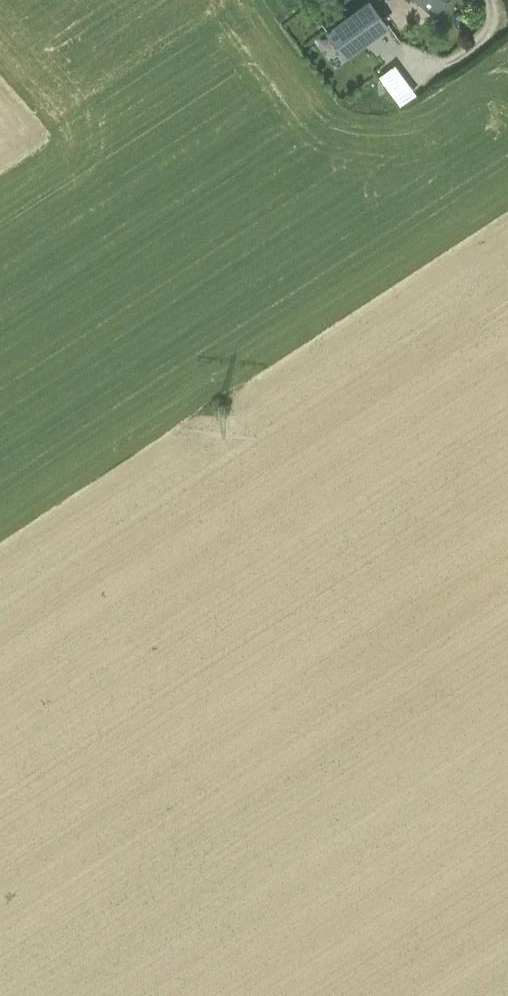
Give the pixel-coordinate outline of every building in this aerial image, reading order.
[(433,13),(443,0),(417,0),(433,13)] [(368,2),(330,30),(346,52),(384,24),(368,2)]
